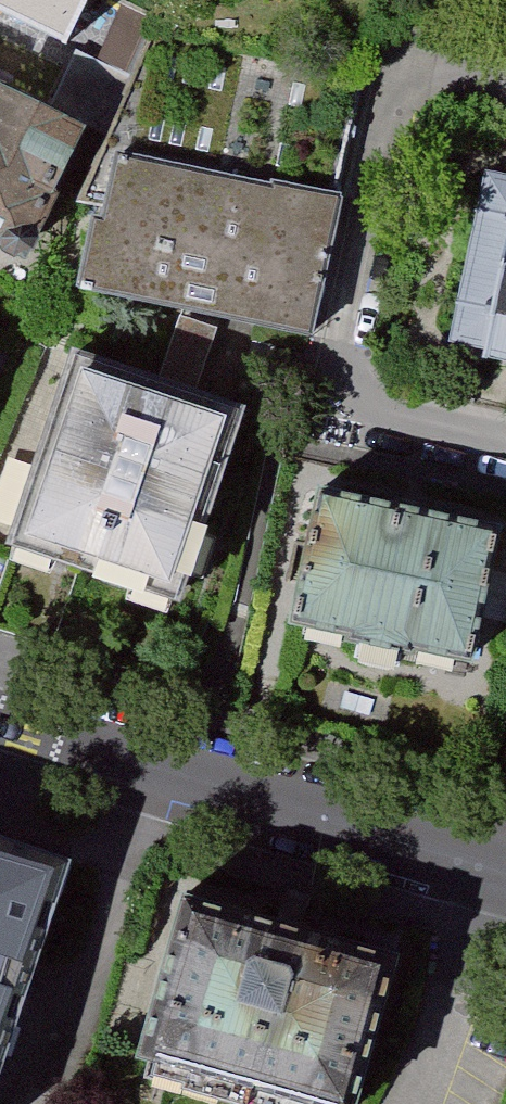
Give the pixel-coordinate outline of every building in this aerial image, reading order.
[(73,48),(96,0),(0,0),(0,14),(73,48)] [(30,251),(90,128),(4,86),(0,94),(0,236),(30,251)] [(349,200),(122,154),(109,218),(100,216),(85,290),(321,338),(349,200)] [(492,189),(461,347),(492,353),(490,360),(505,363),(505,191),(492,189)] [(242,418),(90,367),(33,538),(185,588),(242,418)] [(333,492),(307,625),(489,661),(505,574),(505,526),(333,492)] [(80,863),(0,837),(0,1103),(80,863)] [(191,899),(145,1057),(308,1103),(356,1103),(398,958),(191,899)]
